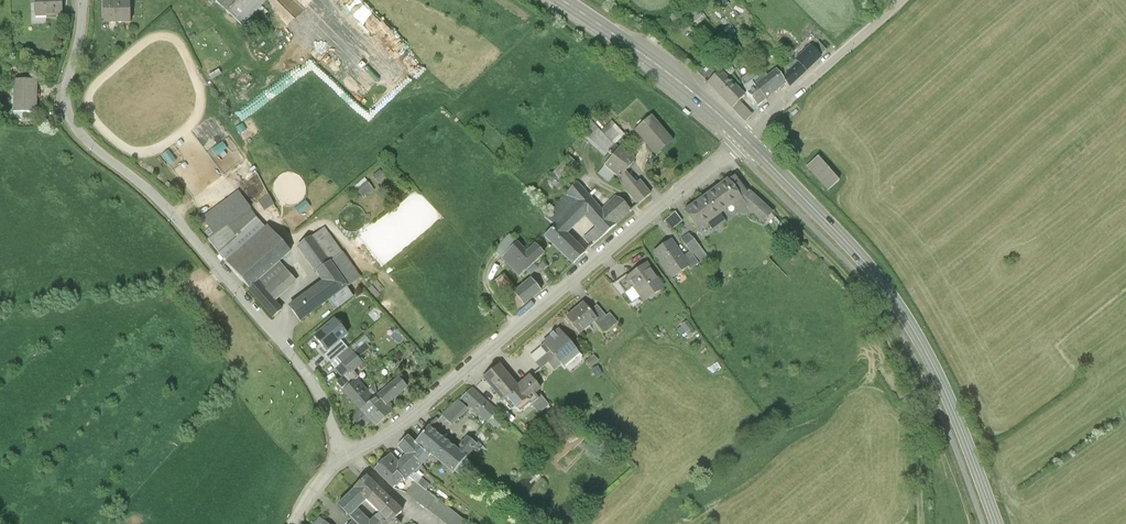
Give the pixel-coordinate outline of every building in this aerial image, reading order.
[(66,18),(65,0),(36,0),(37,19),(66,18)] [(115,1),(104,1),(104,26),(134,26),(133,0),(115,1)] [(268,0),(229,0),(222,8),(243,28),(269,0),(268,0)] [(675,13),(669,19),(677,26),(683,20),(675,13)] [(827,52),(818,41),(811,47),(820,57),(827,52)] [(799,64),(807,74),(823,60),(820,57),(811,47),(811,46),(795,60),(799,64)] [(745,97),(708,60),(695,73),(732,110),(739,102),(745,97)] [(791,88),(807,74),(799,64),(782,78),(787,83),(791,88)] [(750,82),(766,101),(787,83),(782,78),(776,71),(768,77),(763,72),(757,77),(750,82)] [(752,72),(742,80),(747,85),(750,82),(757,77),(752,72)] [(13,114),(38,115),(39,81),(14,80),(13,114)] [(743,89),(759,107),(766,101),(750,82),(747,85),(743,89)] [(739,102),(732,110),(745,123),(753,116),(739,102)] [(636,132),(658,159),(677,144),(656,116),(636,132)] [(615,147),(627,135),(611,120),(600,132),(615,147)] [(604,159),(615,147),(600,132),(590,123),(579,135),(604,159)] [(616,177),(621,181),(630,175),(638,161),(623,149),(607,168),(616,177)] [(818,157),(806,167),(829,193),(840,183),(818,157)] [(193,196),(222,176),(213,164),(187,181),(181,172),(178,174),(193,196)] [(616,177),(607,168),(601,175),(610,183),(616,177)] [(387,177),(381,170),(374,176),(380,183),(387,177)] [(735,174),(705,198),(720,216),(732,206),(738,214),(747,206),(761,223),(770,216),(735,174)] [(653,197),(642,183),(638,186),(630,175),(621,181),(640,206),(653,197)] [(371,183),(359,189),(363,196),(375,190),(371,183)] [(560,224),(571,237),(589,220),(597,229),(604,237),(616,226),(601,210),(579,185),(549,212),(560,224)] [(208,240),(251,208),(238,192),(196,223),(208,240)] [(619,193),(601,210),(616,226),(634,210),(619,193)] [(265,210),(275,205),(271,195),(261,199),(265,210)] [(720,216),(705,198),(684,215),(698,232),(706,226),(712,233),(725,222),(720,216)] [(208,240),(250,292),(260,284),(281,265),(294,253),(269,226),(267,228),(257,219),(251,208),(208,240)] [(682,222),(675,213),(665,221),(672,230),(682,222)] [(590,256),(571,237),(560,224),(546,237),(576,269),(590,256)] [(291,309),(303,324),(331,303),(363,279),(326,229),(298,248),(324,283),(291,309)] [(595,245),(604,237),(597,229),(588,238),(595,245)] [(689,235),(681,241),(690,252),(699,263),(707,257),(689,235)] [(669,241),(653,254),(673,279),(689,267),(682,258),(669,241)] [(529,254),(520,244),(503,259),(522,282),(549,258),(538,246),(529,254)] [(690,252),(682,258),(689,267),(692,271),(700,265),(699,263),(690,252)] [(665,287),(647,264),(629,278),(626,274),(611,286),(621,298),(634,288),(645,302),(665,287)] [(281,265),(260,284),(277,302),(298,284),(281,265)] [(534,279),(516,294),(512,290),(506,295),(520,313),(523,311),(524,313),(547,294),(534,279)] [(285,310),(277,302),(260,284),(250,292),(274,320),(285,310)] [(589,312),(581,303),(563,318),(577,335),(591,323),(595,319),(589,312)] [(597,306),(589,312),(595,319),(591,323),(602,337),(618,323),(610,314),(606,318),(597,306)] [(689,320),(677,328),(686,341),(697,332),(689,320)] [(334,321),(314,338),(327,354),(341,341),(347,335),(334,321)] [(547,342),(553,349),(567,366),(568,367),(581,356),(560,330),(547,342)] [(348,349),(341,341),(327,354),(324,356),(331,363),(348,349)] [(331,366),(343,380),(362,363),(350,349),(331,366)] [(541,352),(532,358),(543,372),(550,367),(555,374),(567,366),(553,349),(544,356),(541,352)] [(521,388),(502,366),(486,381),(506,403),(510,400),(519,410),(528,402),(533,408),(542,401),(537,396),(544,390),(533,377),(521,388)] [(379,397),(390,409),(409,391),(398,379),(379,397)] [(362,413),(375,400),(358,382),(345,394),(362,413)] [(500,415),(474,389),(444,418),(454,428),(471,412),(487,428),(500,415)] [(395,415),(390,409),(379,397),(375,400),(362,413),(352,421),(363,433),(372,425),(378,431),(395,415)] [(542,401),(533,408),(541,416),(551,407),(544,399),(542,401)] [(460,451),(432,428),(417,445),(431,457),(455,478),(480,449),(470,440),(460,451)] [(411,439),(400,451),(405,455),(421,469),(431,457),(417,445),(411,439)] [(397,492),(404,484),(390,472),(399,462),(390,454),(374,472),(397,492)] [(399,462),(390,472),(404,484),(406,486),(412,479),(416,474),(421,469),(405,455),(399,462)] [(336,490),(341,485),(349,494),(364,480),(351,466),(327,490),(337,501),(342,496),(336,490)] [(416,474),(412,479),(416,483),(427,492),(431,487),(416,474)] [(367,478),(354,491),(367,503),(380,516),(372,523),(398,523),(396,522),(403,514),(367,478)] [(430,513),(443,523),(466,523),(467,523),(439,501),(427,492),(416,483),(407,494),(430,513)] [(358,512),(367,503),(354,491),(337,508),(353,523),(370,523),(358,512)]
